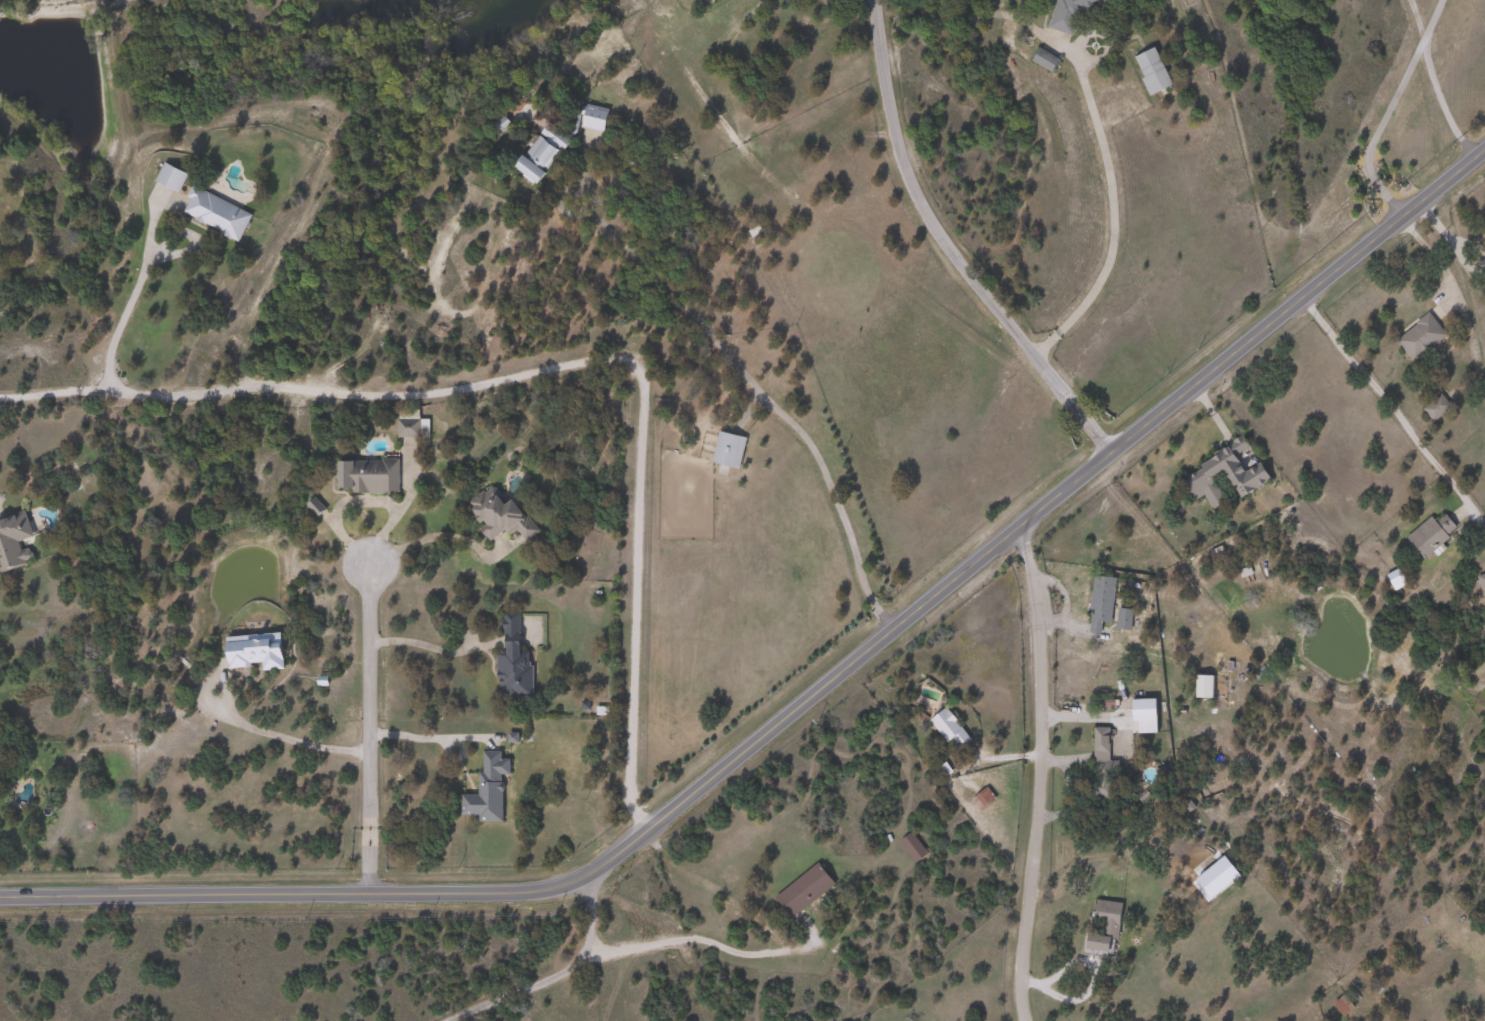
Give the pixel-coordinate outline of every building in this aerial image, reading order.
[(1050,28),(1058,0),(1095,0),(1092,9),(1081,5),(1072,34),(1050,28)] [(1174,84),(1152,95),(1133,58),(1155,47),(1174,84)] [(1061,59),(1055,71),(1035,62),(1041,50),(1061,59)] [(611,112),(603,133),(582,124),(590,104),(611,112)] [(516,170),(547,128),(569,144),(538,185),(516,170)] [(179,192),(156,181),(165,162),(188,174),(179,192)] [(243,240),(183,215),(194,188),(255,213),(243,240)] [(1394,341),(1426,312),(1446,334),(1414,363),(1394,341)] [(1432,419),(1423,411),(1438,395),(1447,404),(1432,419)] [(430,438),(399,438),(400,410),(420,410),(420,419),(430,419),(430,438)] [(712,462),(720,431),(747,438),(739,469),(712,462)] [(1182,477),(1245,438),(1250,446),(1238,453),(1248,469),(1262,461),(1273,478),(1241,498),(1225,472),(1213,479),(1227,501),(1214,509),(1204,494),(1196,499),(1182,477)] [(401,493),(341,494),(341,460),(401,460),(401,493)] [(515,499),(539,532),(527,540),(518,529),(508,536),(504,531),(490,541),(482,529),(485,526),(468,503),(494,485),(508,504),(515,499)] [(1,572),(0,568),(0,519),(26,511),(34,538),(21,542),(23,550),(32,548),(36,562),(1,572)] [(1430,515),(1436,522),(1445,514),(1459,529),(1424,559),(1405,537),(1430,515)] [(1476,578),(1484,573),(1484,594),(1476,578)] [(1089,631),(1093,576),(1115,577),(1112,632),(1089,631)] [(1133,629),(1118,629),(1118,609),(1133,609),(1133,629)] [(263,670),(263,666),(231,668),(230,637),(285,634),(287,669),(263,670)] [(500,654),(510,654),(510,641),(531,641),(531,697),(501,697),(500,654)] [(958,749),(952,740),(946,744),(930,720),(948,707),(971,740),(958,749)] [(1111,728),(1111,761),(1118,761),(1118,799),(1094,799),(1095,728),(1111,728)] [(463,816),(462,795),(480,795),(480,773),(484,773),(484,752),(502,752),(502,759),(511,759),(511,774),(503,774),(504,822),(480,822),(480,816),(463,816)] [(914,863),(900,840),(913,833),(927,856),(914,863)] [(791,916),(775,894),(820,862),(835,884),(791,916)] [(1123,903),(1116,953),(1089,949),(1096,899),(1123,903)] [(1356,1008),(1345,1017),(1335,1004),(1345,995),(1356,1008)]
